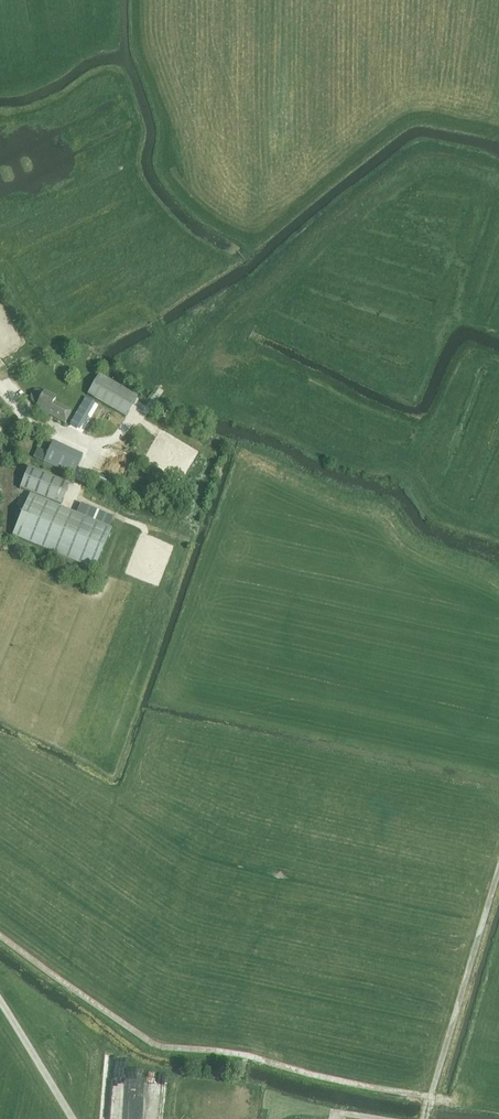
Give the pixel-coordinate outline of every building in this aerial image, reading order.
[(98,375),(87,395),(125,417),(137,398),(98,375)] [(34,404),(37,405),(36,407),(44,411),(43,412),(65,423),(71,412),(54,402),(56,398),(44,392),(43,394),(40,392),(38,391),(35,392),(33,393),(31,395),(31,397),(31,400),(32,402),(34,404)] [(77,429),(92,402),(85,398),(70,425),(77,429)] [(43,463),(73,477),(82,456),(52,442),(43,463)] [(28,468),(20,489),(61,506),(69,484),(28,468)] [(114,481),(89,470),(86,478),(111,489),(114,481)] [(135,488),(139,474),(134,472),(130,486),(135,488)] [(30,495),(12,536),(94,571),(111,529),(109,528),(76,515),(30,495)] [(157,1080),(169,1082),(170,1073),(158,1072),(157,1080)]
